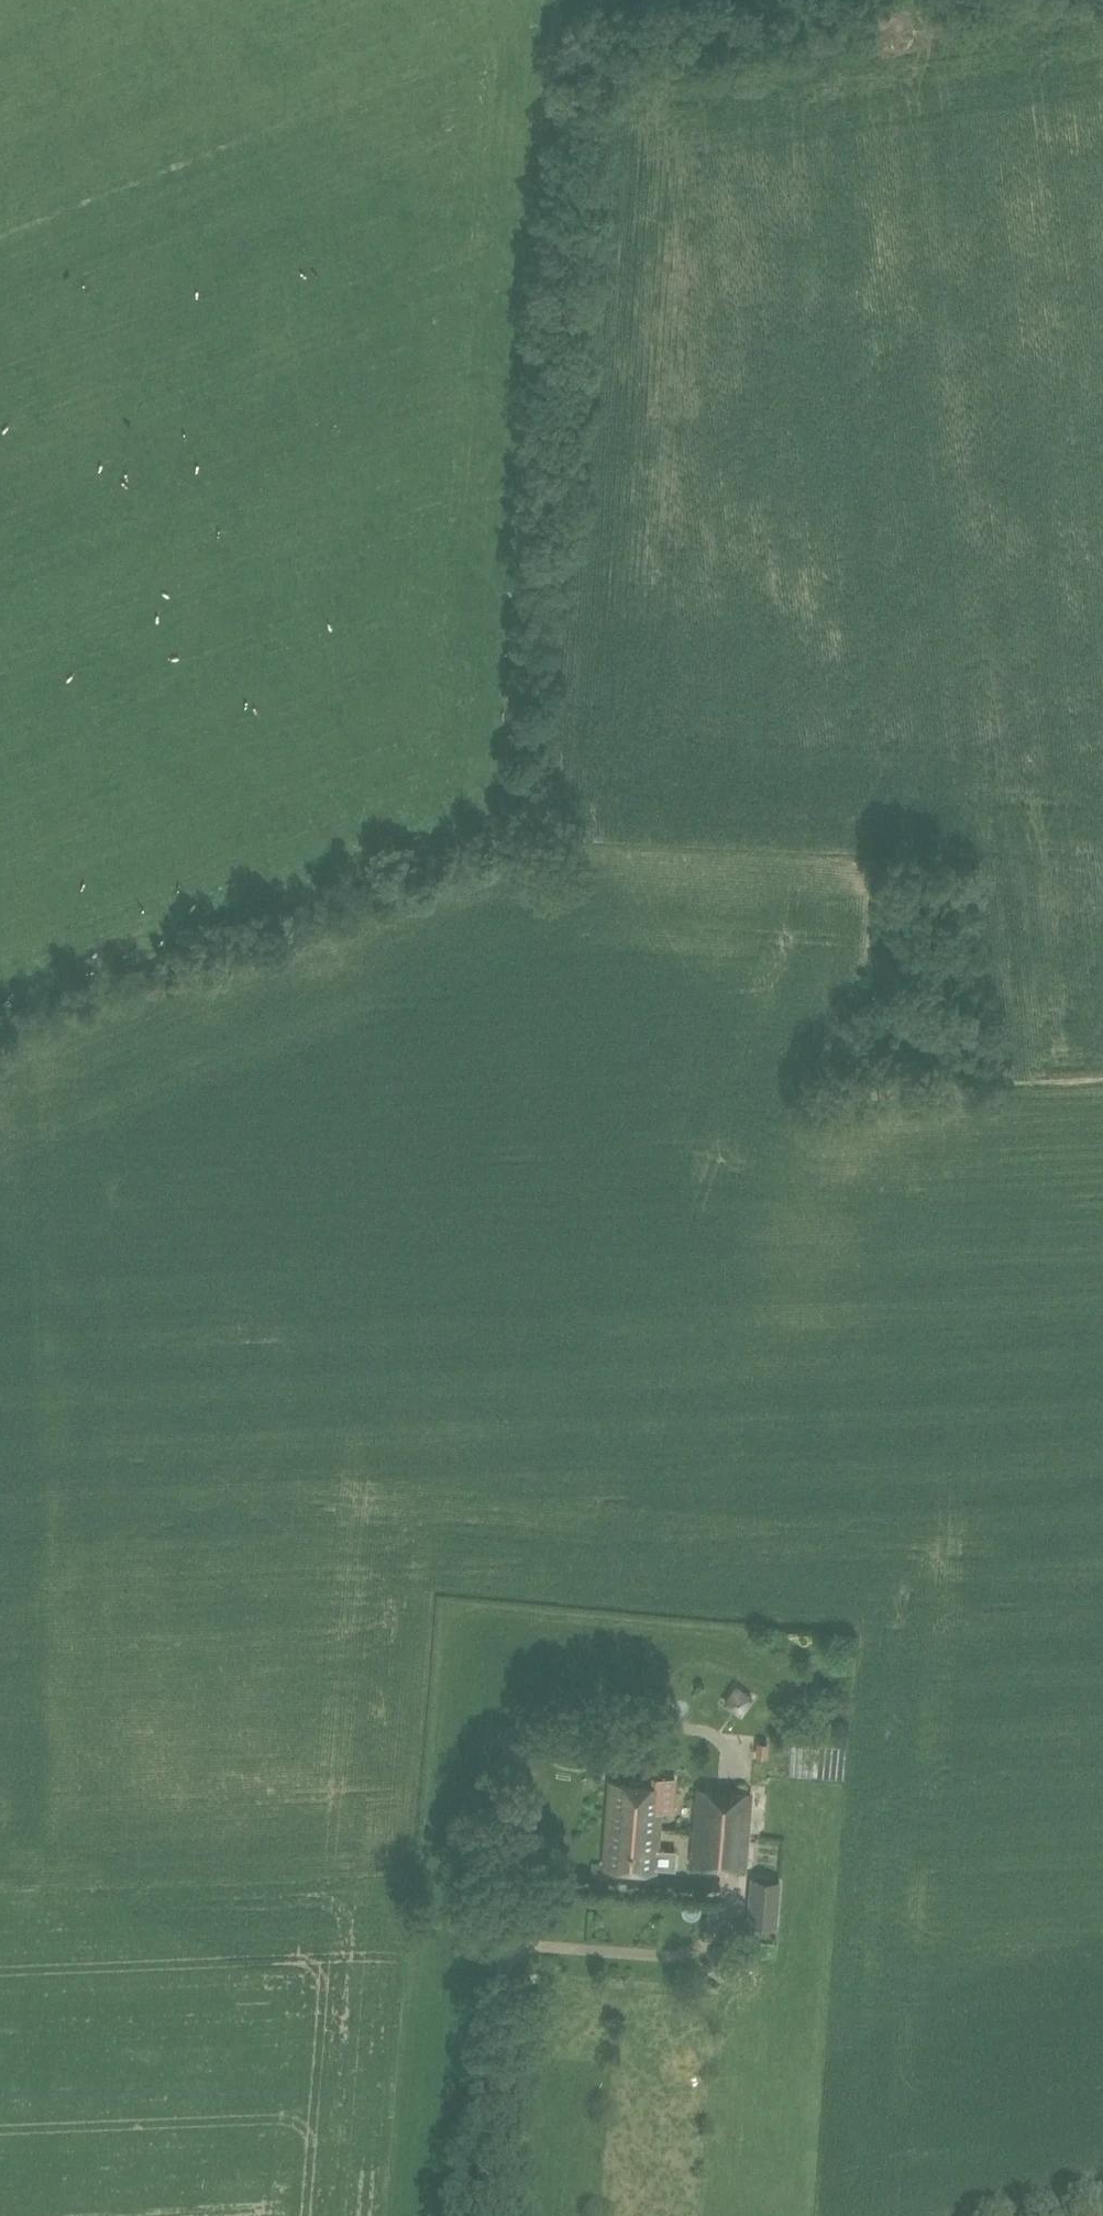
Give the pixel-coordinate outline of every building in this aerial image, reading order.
[(717,1702),(744,1722),(760,1699),(733,1679),(717,1702)] [(610,1781),(606,1825),(658,1828),(662,1786),(610,1781)] [(697,1789),(694,1830),(748,1835),(751,1793),(697,1789)] [(654,1872),(658,1828),(606,1825),(602,1867),(654,1872)] [(745,1868),(748,1835),(694,1830),(691,1864),(745,1868)] [(671,1872),(687,1871),(685,1848),(669,1849),(671,1872)] [(776,1912),(779,1880),(757,1878),(754,1910),(776,1912)]
